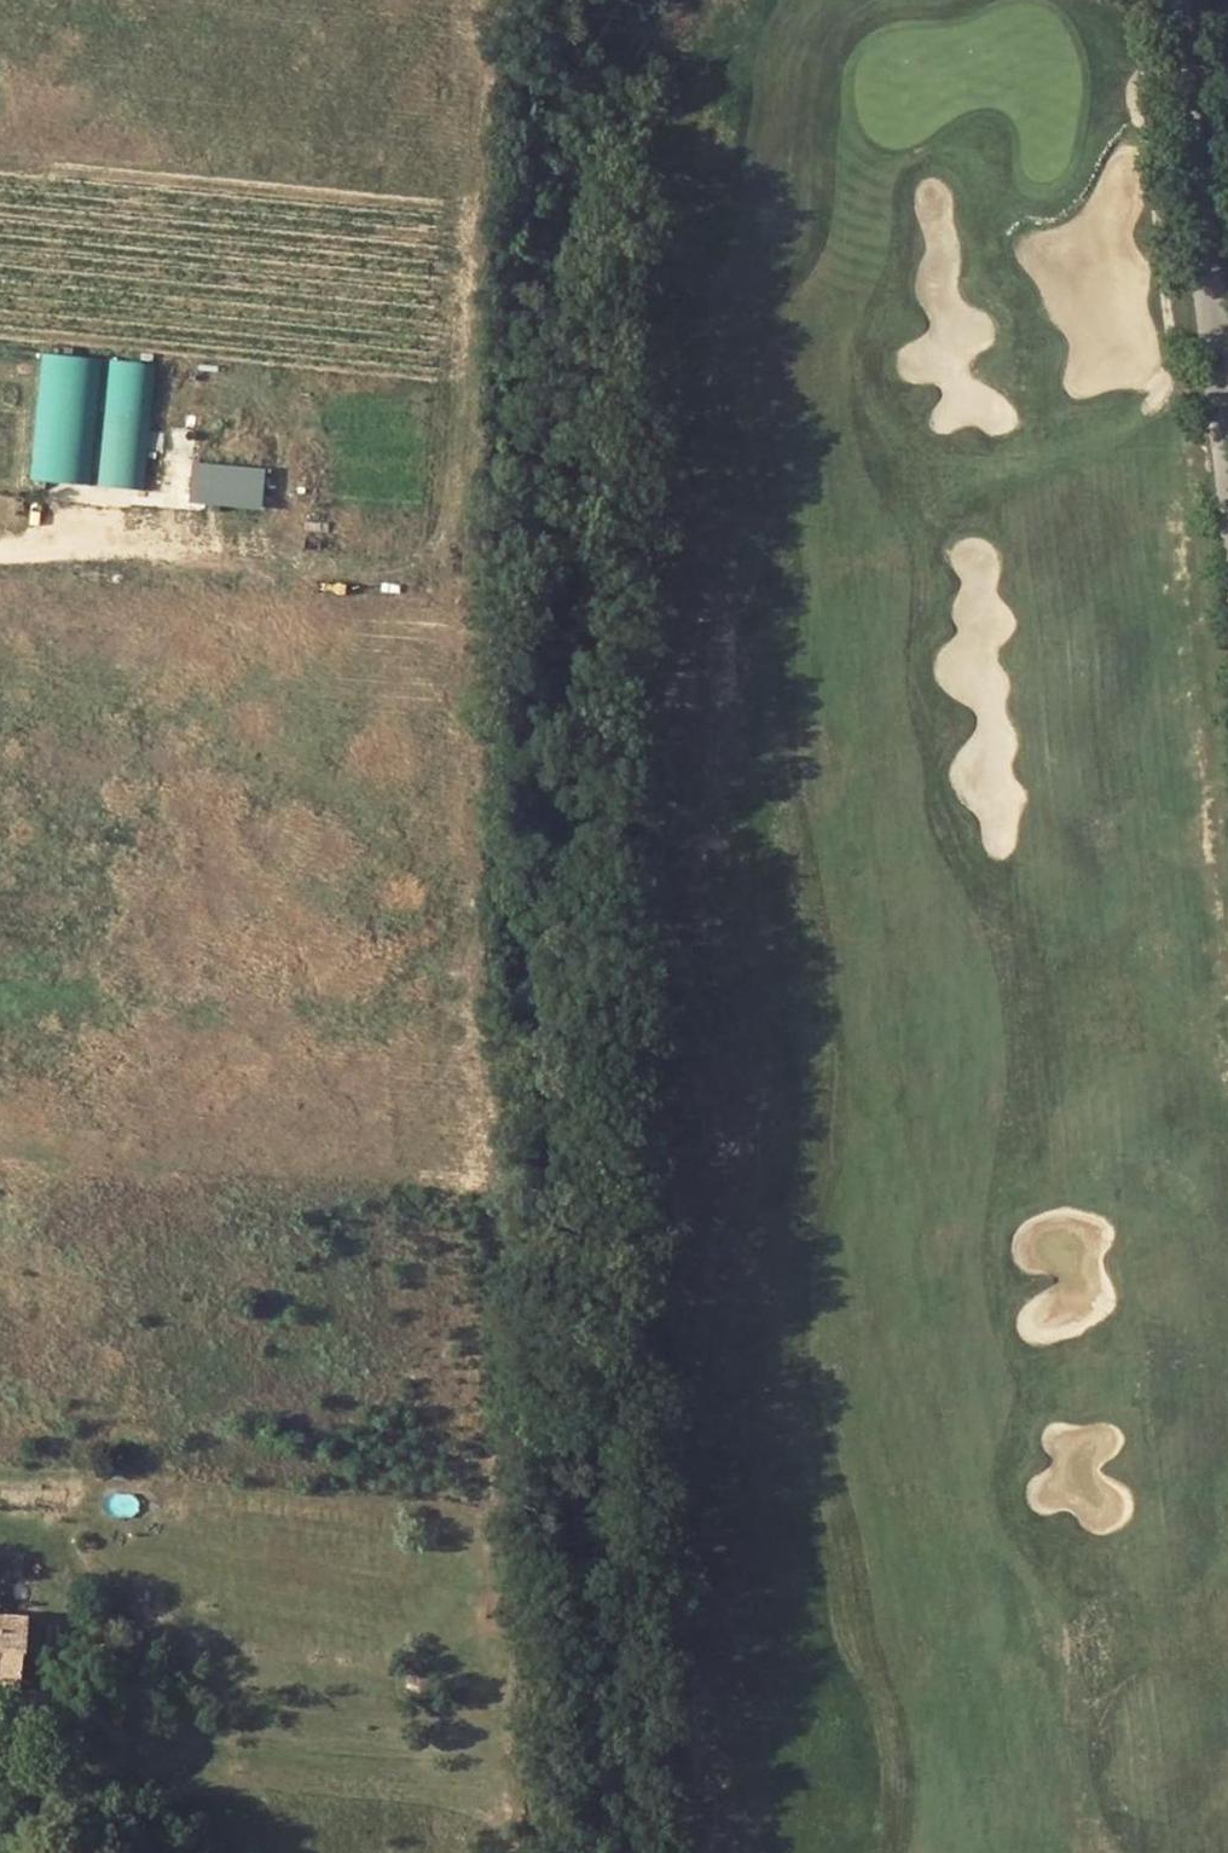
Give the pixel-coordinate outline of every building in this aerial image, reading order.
[(27,476),(90,484),(107,357),(44,349),(27,476)] [(158,364),(113,359),(105,423),(150,428),(158,364)] [(191,503),(265,507),(267,467),(194,463),(191,503)] [(0,1611),(0,1646),(13,1647),(27,1648),(28,1643),(29,1629),(30,1614),(0,1611)] [(39,1629),(29,1629),(28,1643),(38,1644),(39,1629)] [(11,1676),(13,1647),(0,1646),(0,1676),(11,1676)]
